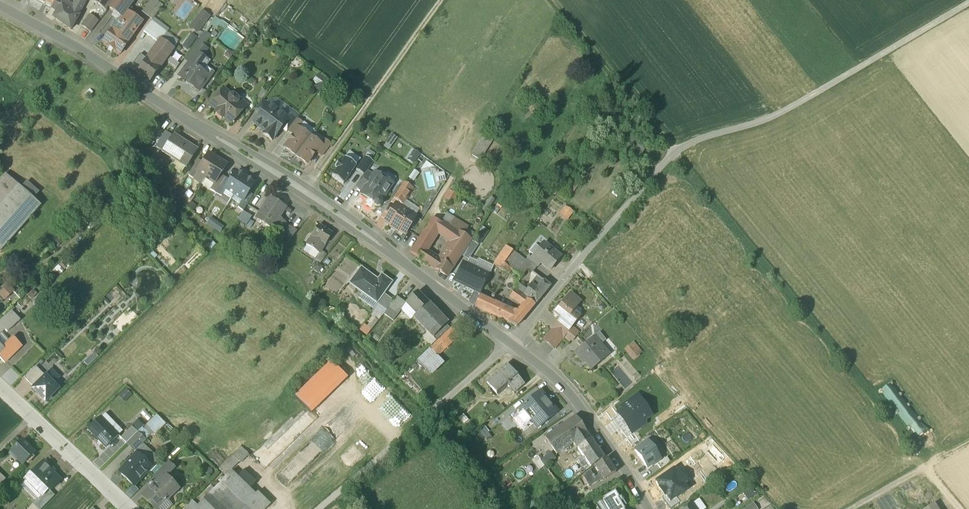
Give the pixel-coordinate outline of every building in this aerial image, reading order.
[(60,0),(55,0),(51,7),(58,11),(63,2),(60,0)] [(93,1),(106,11),(108,8),(114,0),(93,0),(93,1)] [(108,8),(121,17),(125,12),(126,12),(134,1),(132,0),(114,0),(108,8)] [(69,5),(63,2),(58,11),(54,18),(70,30),(81,12),(73,8),(69,5)] [(84,6),(77,2),(73,8),(81,12),(84,6)] [(209,17),(202,11),(196,19),(204,24),(209,17)] [(125,12),(121,17),(118,22),(114,22),(111,26),(113,29),(112,29),(103,43),(119,55),(142,23),(126,12),(125,12)] [(98,22),(89,15),(81,25),(90,32),(98,22)] [(217,29),(222,23),(215,18),(210,24),(217,29)] [(204,24),(196,19),(190,27),(197,32),(204,24)] [(151,22),(143,32),(148,36),(155,26),(151,22)] [(155,26),(148,36),(158,44),(160,41),(161,41),(166,34),(155,26)] [(244,40),(227,28),(216,43),(232,55),(244,40)] [(204,32),(197,42),(203,47),(211,37),(204,32)] [(181,46),(188,51),(197,37),(190,33),(181,46)] [(161,41),(160,41),(158,44),(147,60),(159,69),(172,50),(161,41)] [(204,48),(197,42),(184,59),(189,63),(180,75),(193,85),(192,87),(199,92),(208,80),(196,71),(205,59),(199,55),(204,48)] [(169,63),(177,66),(182,57),(174,53),(169,63)] [(159,69),(147,60),(138,73),(150,82),(159,69)] [(32,65),(25,61),(21,68),(27,72),(32,65)] [(325,81),(318,77),(313,83),(317,85),(314,89),(317,91),(325,81)] [(325,81),(317,91),(321,93),(323,90),(326,93),(333,84),(326,79),(325,81)] [(224,91),(210,107),(231,124),(244,108),(238,103),(238,99),(234,96),(230,96),(224,91)] [(262,101),(254,111),(260,115),(267,105),(262,101)] [(273,112),(267,107),(268,106),(267,105),(260,115),(253,124),(265,132),(263,135),(272,141),(281,129),(288,119),(287,118),(277,111),(273,112)] [(291,113),(287,118),(288,119),(281,129),(287,133),(288,131),(296,120),(297,118),(291,113)] [(296,120),(288,131),(294,135),(298,129),(299,129),(303,125),(296,120)] [(299,129),(298,129),(294,135),(284,148),(290,153),(291,151),(296,155),(295,156),(310,137),(299,129)] [(166,132),(156,147),(163,152),(173,137),(166,132)] [(391,134),(385,148),(390,150),(396,137),(391,134)] [(197,150),(173,136),(173,137),(163,152),(186,167),(197,150)] [(310,137),(295,156),(296,157),(297,155),(301,159),(300,160),(307,165),(316,152),(321,146),(320,145),(310,137)] [(648,146),(635,137),(628,146),(641,155),(648,146)] [(321,146),(316,152),(322,156),(330,145),(324,140),(320,145),(321,146)] [(488,140),(477,157),(485,162),(496,146),(488,140)] [(412,150),(407,160),(414,164),(419,153),(412,150)] [(218,159),(209,154),(202,163),(197,172),(206,178),(218,159)] [(365,157),(356,171),(363,176),(366,172),(373,162),(365,157)] [(356,166),(345,158),(341,163),(339,161),(334,168),(337,169),(332,177),(343,185),(356,166)] [(218,159),(206,178),(214,183),(215,184),(220,175),(226,165),(218,159)] [(198,160),(188,175),(193,179),(197,172),(202,163),(198,160)] [(236,171),(230,181),(224,190),(225,190),(233,196),(245,177),(236,171)] [(363,176),(356,187),(363,192),(373,176),(366,172),(363,176)] [(363,192),(361,194),(373,202),(374,205),(377,207),(380,207),(381,204),(381,201),(392,185),(383,179),(383,176),(379,174),(376,174),(375,173),(363,192)] [(0,180),(0,206),(18,186),(5,174),(0,180)] [(220,175),(215,184),(214,183),(210,190),(215,193),(225,178),(220,175)] [(559,190),(569,199),(576,189),(573,186),(578,180),(571,175),(559,190)] [(245,177),(233,196),(242,201),(248,192),(254,183),(245,177)] [(214,183),(206,178),(202,184),(210,190),(214,183)] [(225,178),(215,193),(221,197),(223,194),(225,190),(224,190),(230,181),(225,178)] [(412,189),(403,183),(393,198),(399,202),(406,192),(409,194),(412,189)] [(0,206),(0,249),(1,250),(41,206),(18,186),(0,206)] [(233,196),(225,190),(223,194),(231,199),(233,196)] [(455,195),(449,191),(444,198),(451,202),(455,195)] [(248,192),(242,201),(240,204),(238,207),(243,211),(253,196),(248,192)] [(242,201),(233,196),(231,199),(240,204),(242,201)] [(269,198),(256,218),(278,232),(284,222),(278,218),(285,208),(269,198)] [(416,218),(396,204),(385,221),(391,225),(389,227),(398,232),(399,231),(405,234),(416,218)] [(573,212),(565,206),(559,215),(567,220),(573,212)] [(213,216),(208,221),(217,232),(222,227),(213,216)] [(450,226),(445,223),(443,225),(432,218),(429,224),(440,231),(437,234),(450,243),(449,245),(454,247),(462,235),(459,233),(450,226)] [(464,225),(454,219),(450,226),(459,233),(464,225)] [(284,222),(278,232),(285,236),(291,226),(290,226),(284,222)] [(332,233),(319,224),(306,243),(307,244),(312,247),(319,252),(321,250),(332,233)] [(440,231),(429,224),(410,253),(421,260),(426,251),(426,252),(437,234),(440,231)] [(470,240),(462,235),(454,247),(462,252),(470,240)] [(558,256),(543,244),(532,257),(540,263),(549,270),(553,265),(551,264),(558,256)] [(454,247),(449,245),(434,269),(446,277),(462,252),(454,247)] [(493,265),(508,273),(511,269),(503,264),(512,251),(506,246),(496,260),(493,265)] [(319,252),(312,247),(310,251),(309,253),(316,257),(319,252)] [(316,257),(315,258),(321,262),(326,253),(321,250),(316,257)] [(426,252),(426,251),(421,260),(427,264),(432,256),(426,252)] [(525,261),(512,251),(503,264),(511,269),(519,275),(519,276),(519,277),(520,277),(527,269),(532,273),(537,267),(526,259),(525,261)] [(532,257),(530,255),(526,259),(537,267),(540,263),(532,257)] [(457,280),(481,292),(489,275),(465,263),(457,280)] [(377,280),(360,268),(349,284),(362,293),(364,291),(377,301),(378,302),(384,294),(382,293),(390,282),(381,275),(377,280)] [(538,276),(531,284),(537,288),(543,280),(538,276)] [(537,288),(531,284),(527,290),(523,295),(536,304),(550,286),(543,280),(537,288)] [(527,290),(517,283),(514,288),(518,291),(523,295),(527,290)] [(8,286),(0,293),(0,294),(11,306),(19,298),(8,286)] [(32,289),(27,295),(31,299),(36,292),(32,289)] [(535,305),(514,290),(509,297),(522,306),(530,311),(535,305)] [(405,303),(405,304),(415,314),(416,315),(428,304),(417,292),(405,303)] [(393,301),(384,294),(378,302),(377,301),(376,303),(386,311),(389,307),(393,301)] [(570,294),(560,308),(556,308),(553,311),(553,315),(556,318),(560,317),(561,318),(553,329),(563,337),(578,317),(577,316),(577,317),(571,313),(580,302),(570,294)] [(494,303),(479,296),(475,305),(481,310),(496,317),(502,306),(494,303)] [(393,301),(389,307),(397,314),(405,304),(405,303),(396,297),(393,301)] [(46,311),(40,303),(36,307),(43,314),(46,311)] [(428,304),(416,315),(415,314),(413,317),(432,337),(445,324),(446,323),(428,304)] [(516,313),(502,306),(496,317),(517,326),(524,317),(516,313)] [(522,306),(516,313),(524,317),(530,311),(522,306)] [(5,316),(0,321),(0,332),(1,333),(5,329),(7,332),(20,320),(11,311),(5,316)] [(445,324),(432,337),(436,341),(449,328),(445,324)] [(363,325),(360,329),(367,334),(370,330),(363,325)] [(571,326),(563,337),(570,343),(579,332),(571,326)] [(451,328),(438,341),(445,348),(458,335),(451,328)] [(563,337),(553,329),(544,340),(554,347),(563,337)] [(605,340),(599,333),(593,337),(600,344),(605,340)] [(4,363),(22,345),(14,337),(3,348),(0,345),(0,358),(4,363)] [(593,337),(574,352),(581,362),(583,361),(590,370),(608,355),(600,344),(593,337)] [(438,341),(417,360),(425,368),(445,348),(438,341)] [(633,360),(642,352),(634,342),(625,350),(633,360)] [(311,413),(347,378),(331,362),(295,397),(311,413)] [(506,365),(486,382),(497,395),(507,386),(513,393),(523,384),(506,365)] [(35,366),(24,378),(34,388),(45,376),(35,366)] [(58,378),(51,371),(45,376),(52,383),(58,378)] [(937,443),(877,373),(868,381),(875,388),(929,450),(937,443)] [(52,383),(45,376),(34,388),(32,389),(45,402),(58,389),(52,383)] [(557,412),(540,391),(521,407),(538,428),(557,412)] [(137,400),(131,394),(125,400),(130,406),(137,400)] [(649,416),(638,401),(631,406),(628,402),(622,407),(625,410),(619,414),(633,433),(644,425),(642,421),(649,416)] [(521,416),(517,410),(502,421),(506,426),(521,416)] [(613,419),(627,438),(633,433),(619,414),(613,419)] [(118,435),(101,417),(88,429),(105,448),(118,435)] [(576,417),(545,439),(555,453),(557,453),(573,442),(586,433),(576,417)] [(131,427),(120,438),(125,444),(137,433),(131,427)] [(145,441),(137,433),(125,444),(134,452),(145,441)] [(604,459),(586,433),(573,442),(582,457),(590,468),(604,459)] [(36,453),(22,439),(9,453),(10,453),(11,452),(23,464),(23,465),(36,453)] [(648,442),(635,451),(647,468),(660,459),(648,442)] [(241,446),(219,469),(226,476),(231,471),(247,453),(241,446)] [(137,453),(119,472),(133,486),(151,467),(137,453)] [(551,454),(540,461),(544,467),(555,459),(551,454)] [(582,457),(576,461),(583,472),(590,468),(582,457)] [(667,458),(657,465),(661,470),(670,463),(667,458)] [(615,473),(606,459),(595,467),(596,468),(596,469),(598,472),(603,478),(604,480),(615,473)] [(51,468),(44,461),(24,481),(25,481),(27,480),(42,495),(40,497),(41,498),(48,491),(49,492),(50,491),(61,481),(50,470),(51,468)] [(168,462),(155,474),(160,479),(164,475),(165,476),(173,468),(168,462)] [(670,470),(654,483),(669,502),(677,496),(685,490),(682,486),(685,484),(677,474),(675,476),(670,470)] [(256,496),(231,471),(226,476),(221,481),(246,505),(256,496)] [(598,472),(593,476),(590,471),(582,477),(588,487),(603,478),(598,472)] [(142,496),(154,508),(156,508),(177,489),(165,476),(164,475),(160,479),(142,496)] [(42,495),(27,480),(25,481),(21,486),(36,501),(40,497),(42,495)] [(221,481),(197,505),(197,506),(200,508),(243,508),(246,505),(221,481)] [(41,498),(40,497),(36,501),(33,505),(37,508),(42,508),(55,496),(50,491),(49,492),(48,491),(41,498)] [(614,492),(594,505),(596,508),(623,508),(620,503),(622,502),(625,507),(620,498),(618,499),(614,492)] [(246,505),(250,508),(266,508),(270,505),(259,493),(256,496),(246,505)] [(760,501),(755,493),(750,497),(755,504),(760,501)] [(677,496),(669,502),(666,505),(669,508),(680,501),(677,496)] [(192,500),(183,508),(200,508),(197,506),(197,505),(192,500)]
